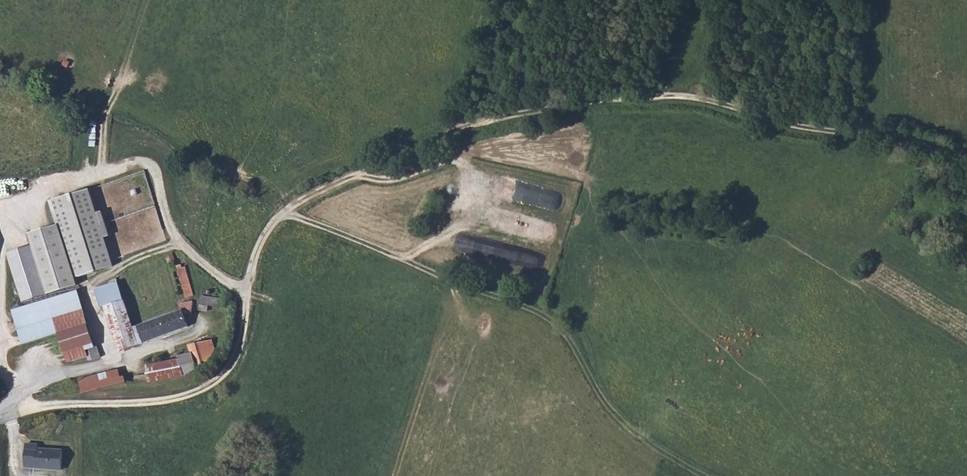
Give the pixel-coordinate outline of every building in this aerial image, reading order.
[(33,244),(8,252),(23,301),(79,284),(78,276),(114,265),(106,236),(110,235),(103,210),(98,212),(91,188),(50,200),(57,224),(30,232),(33,244)] [(178,263),(179,266),(185,287),(187,292),(193,290),(185,261),(178,263)] [(98,287),(103,305),(104,307),(109,305),(108,303),(126,297),(124,290),(121,281),(122,280),(105,285),(98,287)] [(26,304),(66,292),(65,289),(25,301),(26,304)] [(23,345),(58,334),(89,325),(79,290),(13,309),(23,345)] [(228,293),(203,291),(203,298),(202,299),(212,300),(216,301),(228,301),(228,293)] [(109,305),(121,348),(122,350),(126,349),(125,347),(143,341),(157,337),(175,330),(186,326),(187,328),(192,326),(192,324),(189,315),(194,314),(196,298),(195,296),(183,299),(184,306),(134,324),(126,297),(108,303),(109,305)] [(58,334),(64,354),(95,346),(89,325),(58,334)] [(151,377),(152,382),(187,371),(195,368),(203,363),(212,356),(206,340),(204,337),(190,342),(190,344),(193,350),(182,355),(182,358),(149,367),(151,377)] [(112,381),(109,373),(71,387),(75,398),(118,385),(116,380),(112,381)] [(26,443),(24,466),(62,470),(62,449),(38,448),(39,444),(26,443)]
